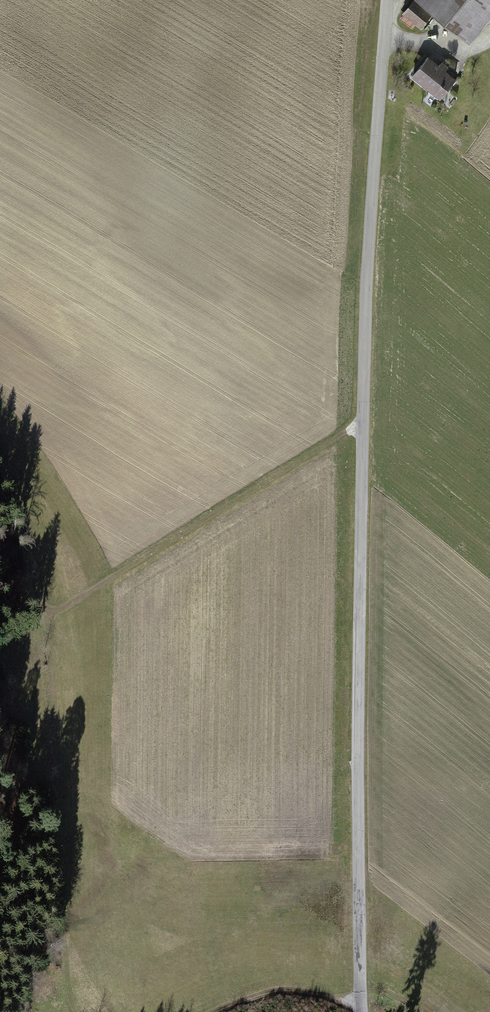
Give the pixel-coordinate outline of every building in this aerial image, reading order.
[(399,13),(418,30),(433,12),(467,41),(489,14),(489,0),(410,0),(399,13)] [(427,56),(410,77),(437,99),(454,79),(444,70),(447,67),(441,61),(438,65),(427,56)]
